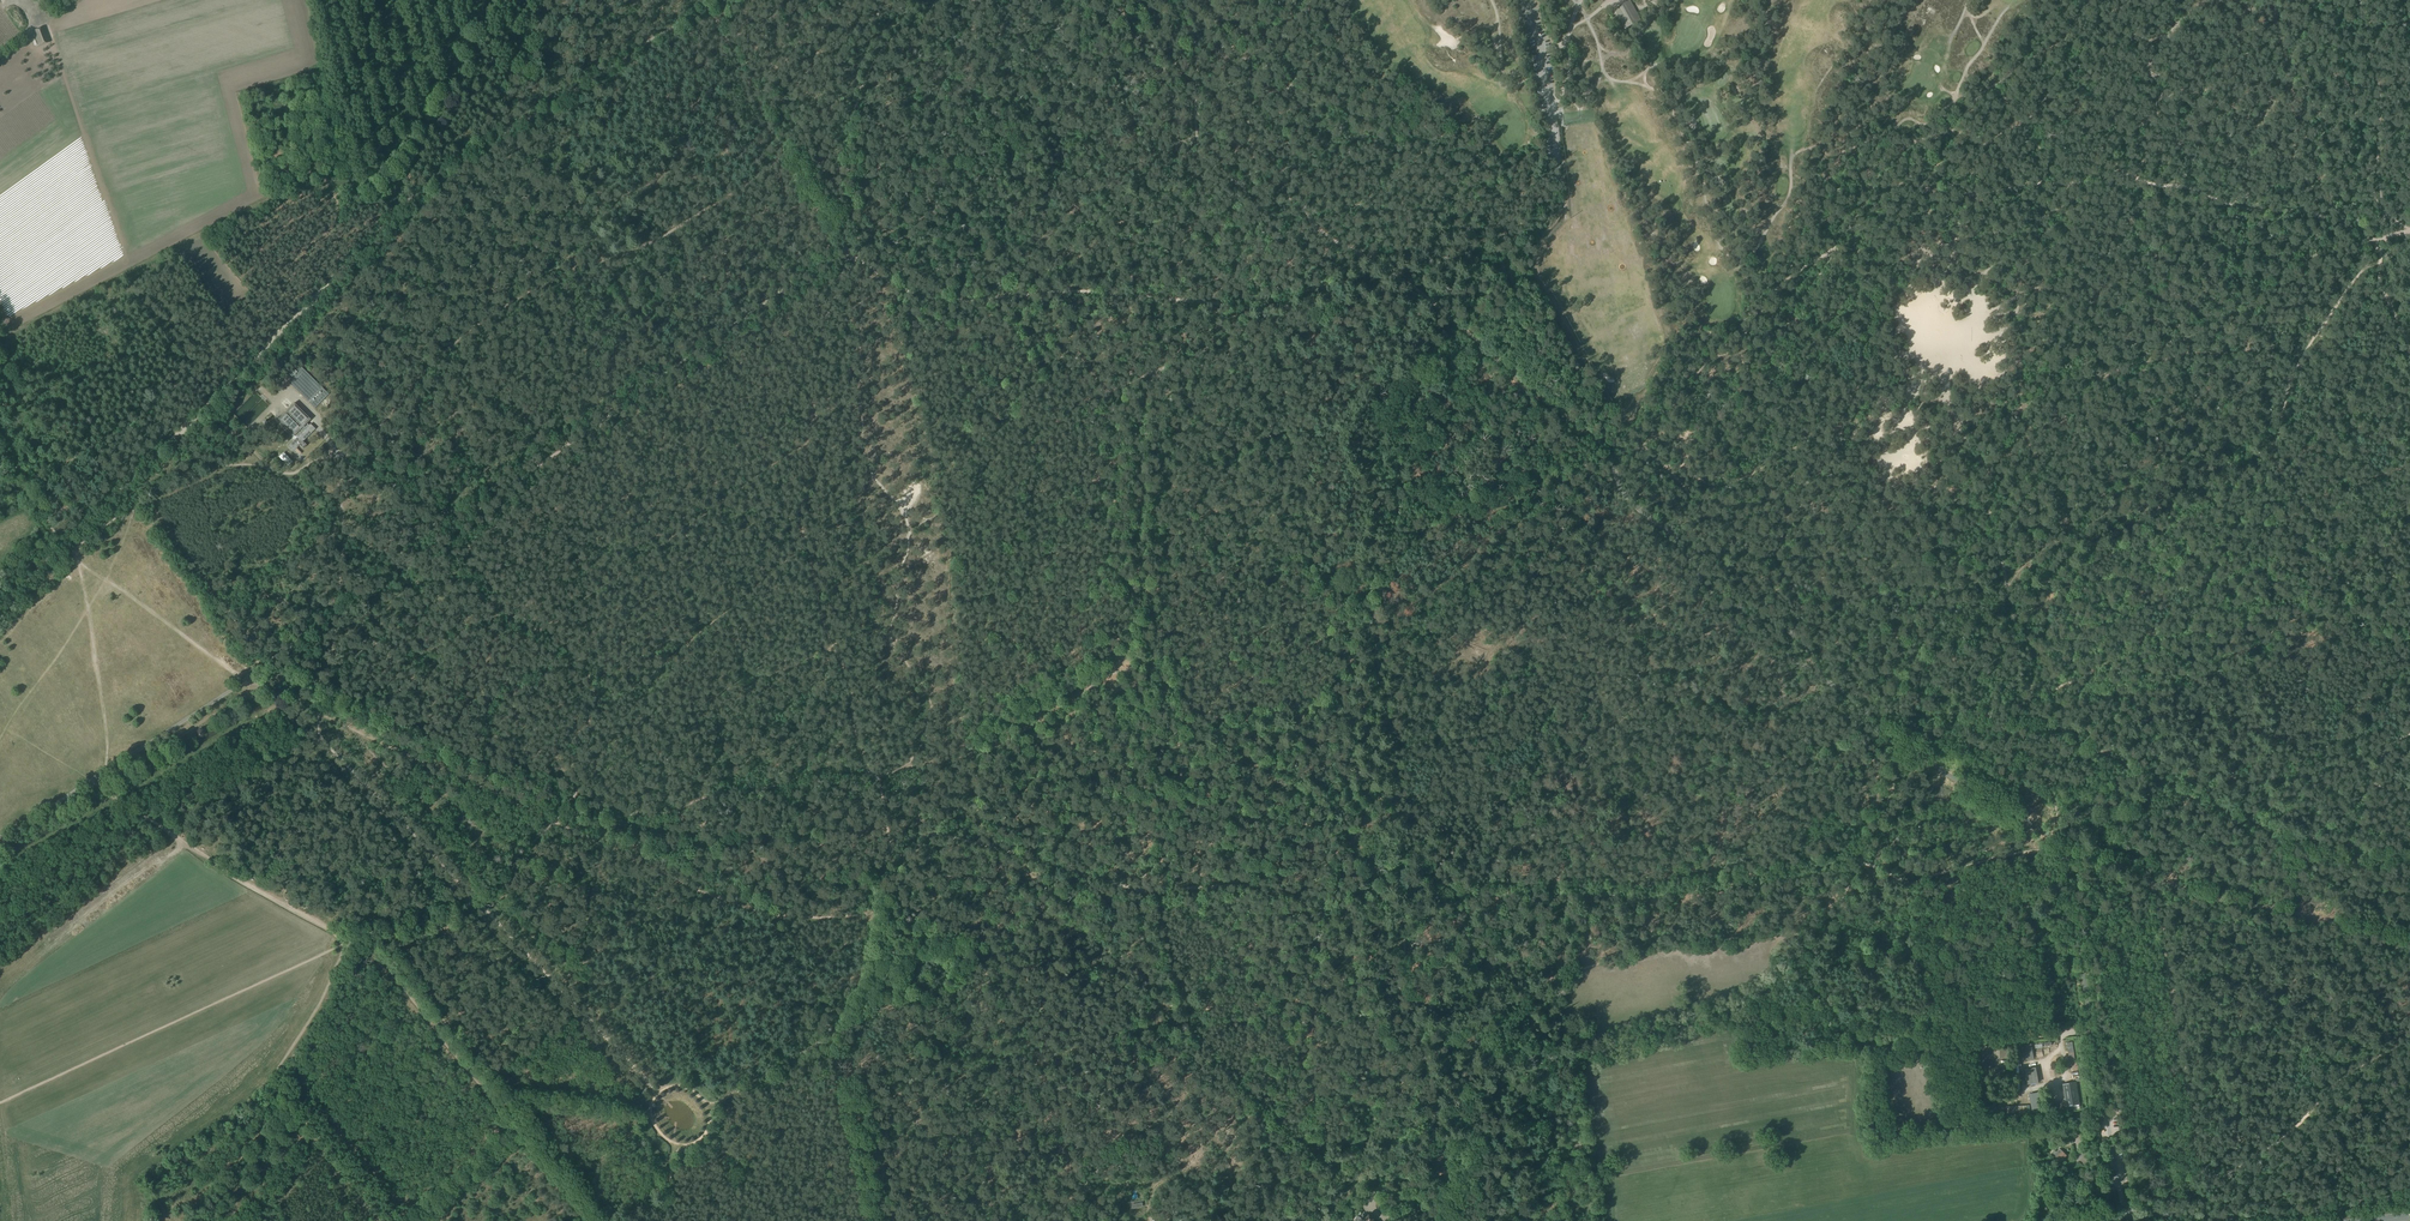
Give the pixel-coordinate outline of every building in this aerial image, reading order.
[(1630,0),(1614,10),(1617,15),(1625,29),(1641,20),(1630,0)] [(45,27),(33,31),(39,46),(51,42),(45,27)] [(329,394),(299,364),(285,378),(315,408),(329,394)] [(298,437),(289,446),(293,451),(299,445),(303,449),(307,445),(303,441),(316,429),(311,424),(309,425),(307,423),(311,419),(294,403),(278,420),(294,436),(296,434),(298,437)] [(283,453),(279,457),(288,466),(292,462),(283,453)] [(2071,1072),(2079,1071),(2077,1061),(2075,1061),(2070,1062),(2071,1072)] [(2005,1075),(2005,1065),(2000,1065),(2000,1067),(1995,1067),(1995,1075),(2000,1075),(2000,1074),(2005,1075)] [(2063,1085),(2067,1106),(2078,1104),(2074,1083),(2063,1085)] [(2062,1152),(2059,1149),(2053,1155),(2059,1162),(2066,1155),(2062,1151),(2062,1152)]
